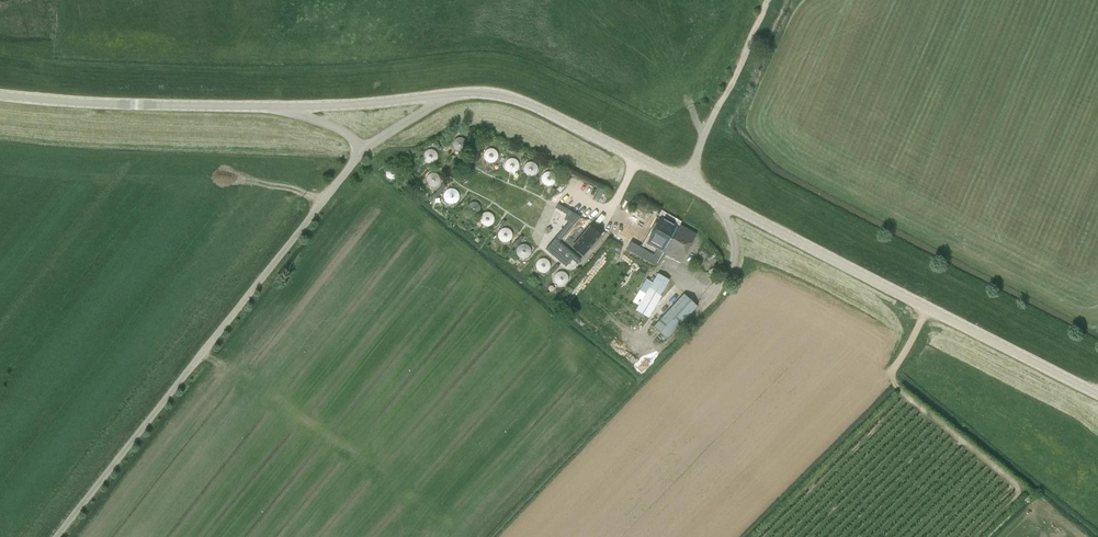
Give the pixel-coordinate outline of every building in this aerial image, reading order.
[(453,143),(458,149),(464,143),(459,137),(453,143)] [(500,157),(492,147),(482,155),(490,165),(500,157)] [(461,163),(467,168),(471,161),(465,157),(461,163)] [(512,159),(508,172),(522,177),(526,163),(512,159)] [(413,170),(414,181),(427,181),(426,170),(413,170)] [(446,202),(457,203),(458,190),(447,189),(446,202)] [(558,204),(556,208),(567,214),(564,219),(568,222),(545,249),(566,266),(572,259),(577,263),(580,259),(559,241),(580,217),(558,204)] [(638,231),(633,239),(662,257),(664,253),(680,226),(663,216),(654,232),(664,237),(661,244),(638,231)] [(498,220),(492,229),(497,233),(503,223),(498,220)] [(695,234),(680,226),(664,253),(680,262),(695,234)] [(600,236),(589,227),(572,248),(582,257),(600,236)] [(517,249),(523,258),(533,252),(527,243),(517,249)] [(542,265),(535,275),(546,284),(554,274),(542,265)] [(649,289),(660,296),(669,281),(658,274),(649,289)] [(560,275),(553,279),(558,288),(565,284),(560,275)] [(697,307),(684,294),(653,326),(667,339),(697,307)]
